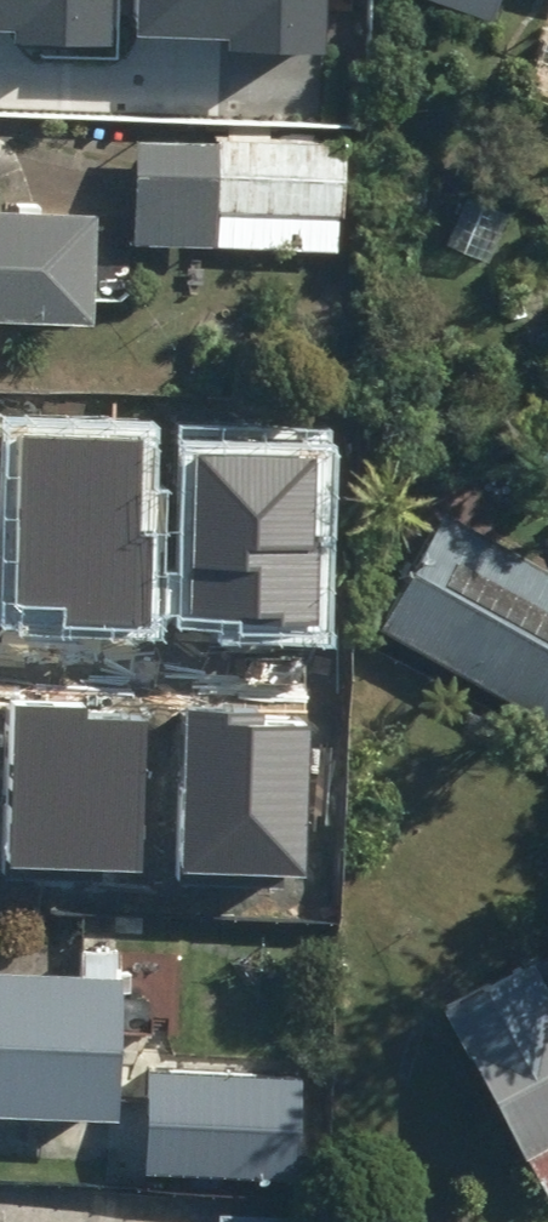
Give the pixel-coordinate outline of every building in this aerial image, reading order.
[(114,47),(116,0),(0,0),(0,33),(34,34),(34,44),(114,47)] [(332,53),(334,0),(135,0),(134,36),(252,40),(252,50),(332,53)] [(484,25),(493,0),(411,0),(484,25)] [(335,253),(340,145),(132,136),(127,244),(335,253)] [(0,211),(0,326),(84,329),(88,214),(0,211)] [(19,434),(16,603),(76,604),(75,623),(153,625),(155,533),(146,532),(147,436),(19,434)] [(186,458),(182,606),(248,608),(248,623),(329,625),(331,536),(319,535),(321,461),(186,458)] [(547,735),(547,581),(432,516),(366,634),(547,735)] [(19,705),(17,864),(142,866),(145,721),(92,721),(93,706),(19,705)] [(182,713),(180,872),(305,874),(307,729),(255,728),(255,714),(182,713)] [(0,971),(0,1118),(106,1123),(113,976),(114,952),(60,949),(59,973),(0,971)] [(542,1004),(520,962),(430,1010),(452,1052),(502,1145),(512,1140),(541,1194),(547,1190),(547,1001),(542,1004)] [(133,1102),(131,1170),(254,1176),(257,1107),(133,1102)] [(211,1221),(310,1221),(310,1218),(211,1214),(211,1221)]
